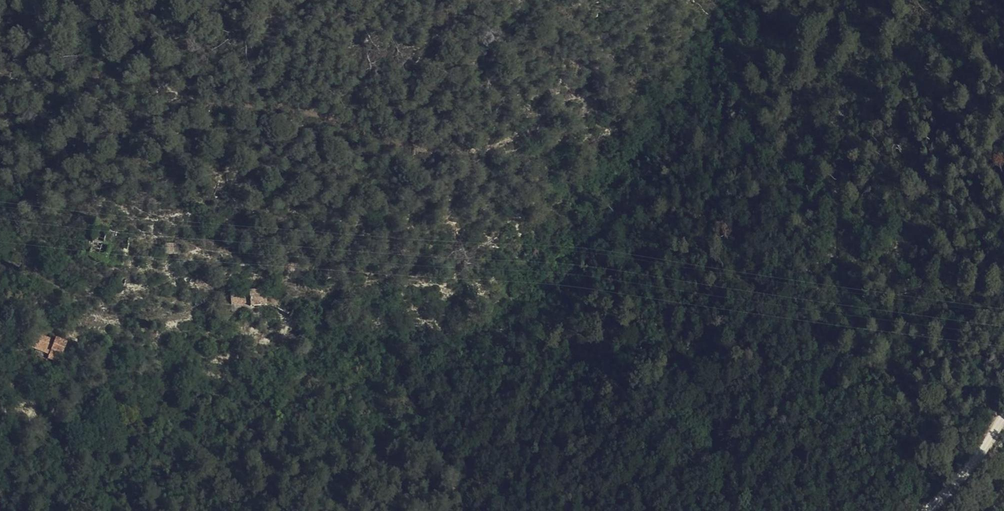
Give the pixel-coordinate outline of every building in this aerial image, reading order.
[(171,241),(170,253),(185,255),(187,243),(171,241)] [(255,306),(271,305),(270,289),(235,292),(236,304),(255,302),(255,306)] [(200,297),(200,306),(214,299),(211,293),(200,297)] [(0,302),(0,314),(9,318),(14,308),(0,302)] [(55,351),(53,355),(63,358),(73,339),(62,335),(61,337),(35,326),(31,337),(41,341),(40,346),(55,351)] [(37,352),(51,358),(53,355),(55,351),(40,346),(41,341),(31,337),(29,340),(39,345),(37,352)]
